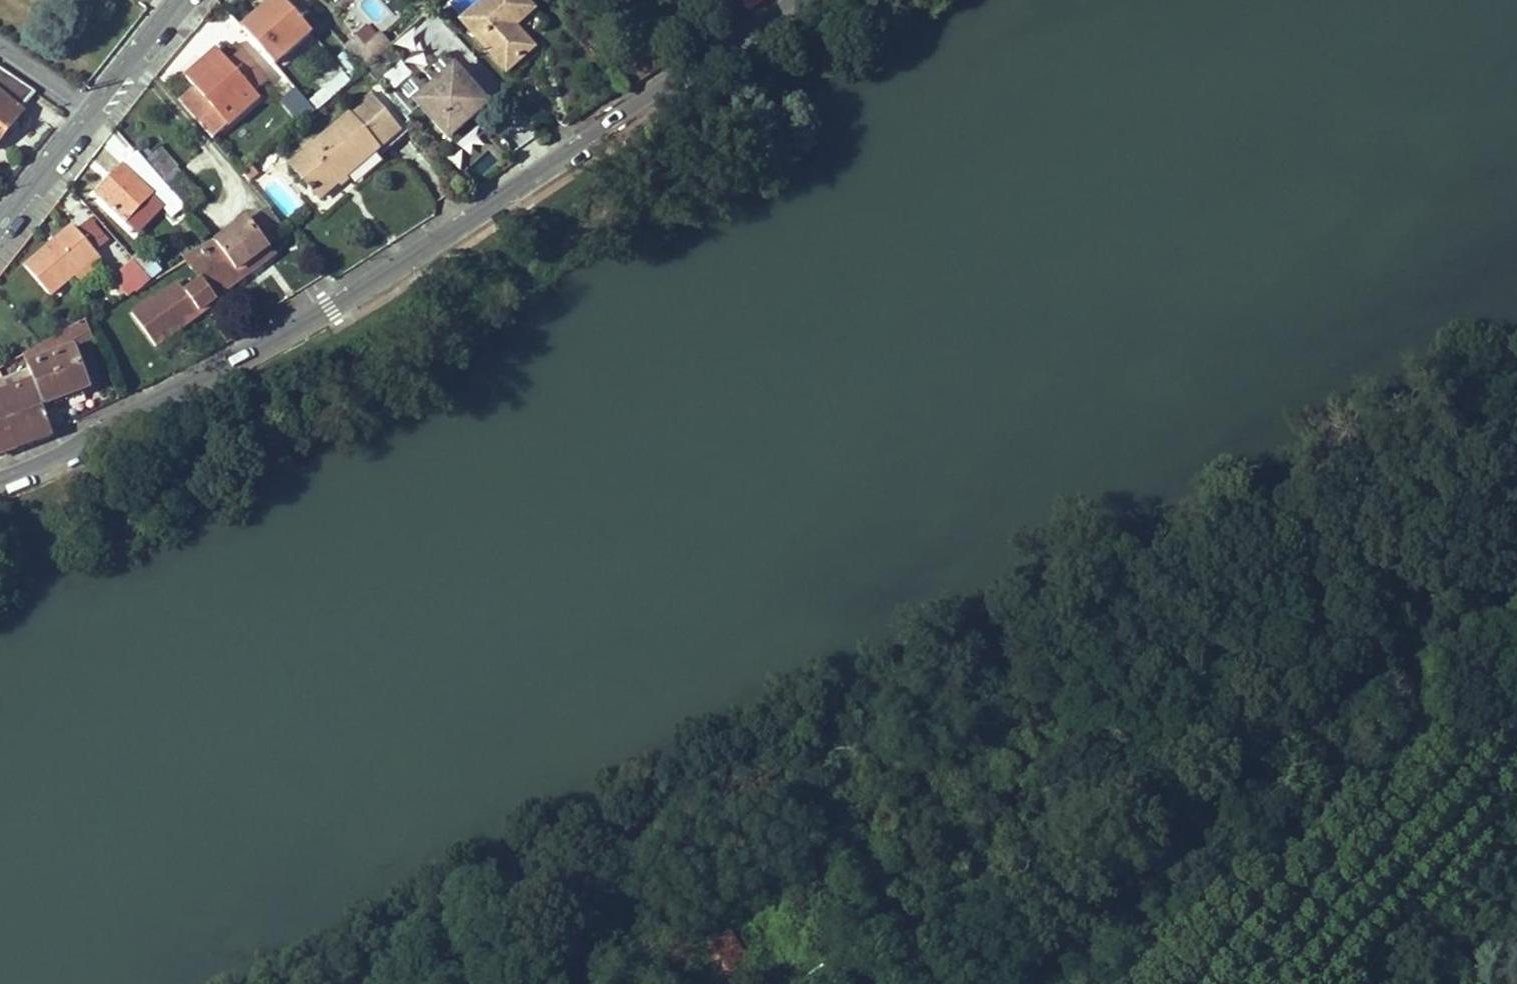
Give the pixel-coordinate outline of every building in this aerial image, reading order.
[(240,28),(271,66),(309,35),(279,0),(274,0),(240,28)] [(504,71),(521,56),(525,62),(540,49),(528,35),(542,24),(521,0),(482,0),(459,20),(504,71)] [(749,11),(764,0),(739,0),(749,11)] [(354,34),(340,47),(360,70),(387,45),(376,33),(363,44),(354,34)] [(387,45),(360,70),(380,92),(392,81),(385,74),(401,60),(387,45)] [(215,50),(184,78),(197,93),(226,126),(257,99),(230,67),(215,50)] [(230,67),(257,99),(272,86),(244,54),(230,67)] [(487,109),(446,63),(427,80),(432,87),(414,103),(449,143),(487,109)] [(36,92),(0,67),(0,141),(24,112),(22,110),(36,92)] [(317,108),(347,81),(339,72),(309,99),(317,108)] [(293,86),(277,101),(297,121),(312,106),(293,86)] [(215,136),(226,126),(197,93),(186,103),(215,136)] [(374,95),(348,118),(375,150),(401,127),(374,95)] [(375,150),(348,118),(316,145),(306,153),(290,167),(307,187),(305,190),(312,198),(315,195),(318,199),(375,150)] [(302,149),(306,153),(316,145),(312,140),(302,149)] [(144,163),(135,153),(94,194),(122,222),(149,195),(160,205),(172,217),(182,207),(159,180),(144,163)] [(144,163),(159,180),(170,170),(155,153),(144,163)] [(160,205),(149,195),(122,222),(133,233),(160,205)] [(246,222),(216,244),(236,272),(266,249),(265,248),(276,240),(258,216),(248,224),(246,222)] [(93,221),(84,228),(98,246),(108,238),(93,221)] [(25,267),(49,295),(73,277),(84,288),(107,268),(72,227),(25,267)] [(236,272),(216,244),(187,261),(202,281),(185,293),(198,314),(217,301),(213,296),(240,278),(236,272)] [(266,249),(236,272),(240,278),(270,255),(266,249)] [(150,280),(133,261),(121,273),(113,280),(128,297),(138,291),(150,280)] [(33,382),(42,404),(86,390),(67,330),(23,354),(28,368),(33,382)] [(18,373),(28,368),(23,354),(11,361),(18,373)] [(42,404),(33,382),(18,388),(12,374),(0,379),(0,410),(15,449),(52,435),(52,431),(42,404)] [(15,449),(0,410),(0,454),(15,449)] [(708,983),(758,983),(728,932),(691,954),(708,983)]
